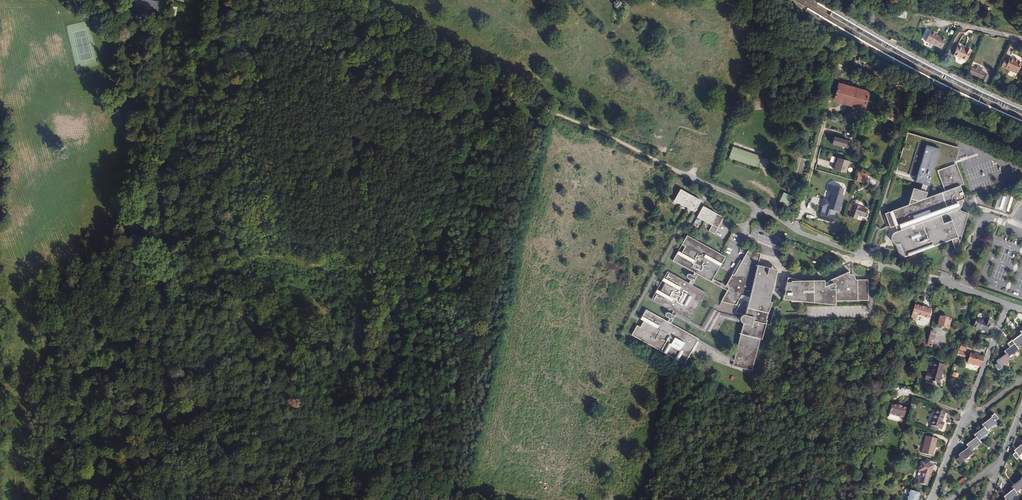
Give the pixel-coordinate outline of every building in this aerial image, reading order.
[(904,18),(906,19),(907,11),(898,9),(896,16),(904,18)] [(926,41),(941,49),(945,40),(936,35),(936,34),(930,31),(926,41)] [(954,55),(966,61),(971,49),(966,47),(965,50),(958,47),(954,55)] [(1001,67),(1017,74),(1021,63),(1018,61),(1019,60),(1014,58),(1013,59),(1010,57),(1008,60),(1004,59),(1001,67)] [(984,74),(984,73),(981,71),(982,68),(978,66),(976,70),(972,67),(969,73),(982,79),(984,74)] [(837,86),(834,98),(864,107),(868,94),(837,86)] [(936,170),(945,167),(946,164),(956,161),(960,148),(907,132),(904,144),(910,146),(909,149),(902,147),(899,160),(905,161),(904,165),(898,163),(895,174),(915,179),(915,181),(929,185),(929,184),(944,189),(936,170)] [(850,141),(832,136),(830,143),(848,148),(850,141)] [(758,155),(733,148),(729,159),(756,166),(758,155)] [(849,160),(837,157),(833,169),(846,172),(849,160)] [(952,177),(959,174),(956,164),(945,167),(947,172),(950,171),(952,177)] [(955,249),(957,248),(959,242),(957,237),(961,236),(966,219),(963,220),(960,211),(959,209),(961,208),(963,201),(962,199),(963,199),(964,198),(964,197),(959,186),(963,184),(959,174),(952,177),(950,171),(947,172),(945,167),(936,170),(944,189),(944,191),(925,198),(925,197),(922,196),(923,191),(913,188),(910,199),(911,203),(888,212),(891,219),(894,217),(897,225),(895,226),(897,231),(895,232),(894,233),(892,234),(891,236),(891,238),(891,239),(892,240),(892,242),(893,243),(894,244),(895,244),(896,244),(897,244),(899,244),(900,244),(905,257),(906,256),(907,257),(907,258),(908,259),(910,259),(911,259),(912,259),(913,260),(928,255),(929,256),(930,257),(931,257),(932,258),(933,258),(934,257),(935,259),(943,256),(939,244),(947,241),(946,238),(951,237),(952,239),(955,249)] [(868,175),(858,173),(856,181),(865,184),(868,175)] [(826,200),(823,199),(818,218),(834,223),(836,215),(834,215),(836,211),(840,212),(844,196),(842,195),(843,188),(829,185),(826,200)] [(680,189),(673,202),(681,204),(695,211),(701,200),(680,189)] [(788,205),(790,196),(781,194),(779,202),(788,205)] [(1005,211),(1009,195),(1004,194),(999,209),(1005,211)] [(864,217),(867,209),(853,204),(849,216),(856,219),(858,214),(864,217)] [(703,206),(697,217),(711,225),(711,224),(712,225),(709,231),(715,234),(723,217),(703,206)] [(963,220),(966,219),(968,213),(960,211),(963,220)] [(890,228),(895,226),(897,225),(894,217),(891,219),(888,212),(884,213),(890,228)] [(703,274),(715,251),(676,231),(671,240),(674,242),(670,248),(667,246),(662,256),(684,268),(683,271),(680,269),(678,269),(678,270),(677,270),(677,271),(676,272),(677,273),(677,274),(678,274),(679,275),(680,276),(679,278),(657,267),(651,277),(655,278),(650,287),(647,285),(641,296),(663,307),(662,310),(659,309),(658,309),(657,309),(656,310),(656,311),(656,312),(656,313),(657,314),(659,315),(658,318),(636,306),(631,316),(634,318),(631,324),(627,322),(622,332),(676,360),(689,334),(661,320),(667,309),(681,316),(696,287),(682,280),(688,269),(718,285),(712,296),(727,300),(731,292),(732,289),(740,291),(739,297),(736,309),(739,310),(737,318),(735,318),(734,318),(726,354),(728,355),(728,359),(736,361),(736,363),(743,364),(746,355),(746,354),(751,333),(753,333),(757,317),(755,317),(760,295),(764,277),(762,277),(763,274),(759,273),(757,268),(758,261),(747,259),(750,247),(738,244),(732,255),(725,269),(723,269),(716,281),(714,280),(711,278),(703,274)] [(900,259),(905,257),(900,244),(899,244),(897,244),(896,244),(895,244),(900,259)] [(725,269),(732,255),(730,254),(722,268),(723,269),(725,269)] [(764,277),(767,263),(758,261),(757,268),(759,273),(763,274),(762,277),(764,277)] [(854,277),(853,276),(853,275),(852,275),(851,274),(850,274),(849,274),(849,271),(835,278),(836,281),(838,280),(855,279),(855,278),(854,277)] [(867,299),(867,288),(868,288),(868,279),(855,279),(838,280),(836,281),(835,278),(824,283),(824,280),(802,281),(790,282),(790,283),(786,283),(782,301),(791,301),(791,303),(802,302),(835,301),(857,300),(858,299),(867,299)] [(929,318),(931,309),(915,305),(912,318),(917,319),(918,315),(929,318)] [(950,319),(939,316),(937,325),(948,328),(950,319)] [(976,318),(973,327),(987,332),(991,319),(985,317),(984,320),(976,318)] [(932,346),(936,331),(931,330),(928,339),(927,345),(932,346)] [(1019,332),(1021,334),(1012,342),(1012,341),(1007,345),(1009,348),(1004,352),(1005,354),(996,362),(997,364),(994,366),(997,371),(1001,368),(1000,367),(1010,359),(1008,357),(1018,349),(1016,347),(1021,343),(1021,330),(1019,332)] [(736,361),(728,359),(728,355),(726,354),(724,361),(744,366),(746,354),(746,355),(743,364),(736,363),(736,361)] [(970,354),(967,363),(980,367),(982,357),(970,354)] [(927,374),(925,381),(939,384),(944,366),(933,363),(930,375),(927,374)] [(895,406),(891,405),(889,415),(903,419),(906,408),(901,407),(902,406),(896,405),(895,406)] [(941,422),(945,413),(935,410),(930,425),(931,425),(939,428),(941,429),(943,423),(941,422)] [(997,419),(994,414),(990,417),(991,418),(981,425),(983,428),(974,435),(976,438),(966,445),(968,448),(958,455),(959,457),(956,459),(960,464),(963,461),(962,460),(972,453),(970,451),(980,443),(978,440),(988,433),(986,431),(996,423),(994,421),(997,419)] [(926,436),(922,453),(932,456),(936,438),(926,436)] [(1013,451),(1015,453),(1012,455),(1016,460),(1019,457),(1018,456),(1021,453),(1021,444),(1013,451)] [(932,474),(934,465),(921,462),(919,470),(920,470),(923,471),(922,477),(920,476),(918,483),(927,485),(930,473),(932,474)] [(1020,479),(1021,480),(1011,487),(1013,489),(1003,497),(1005,499),(1004,499),(1010,499),(1017,495),(1015,492),(1021,488),(1021,477),(1020,479)] [(920,493),(910,490),(908,495),(907,499),(918,499),(920,493)]
